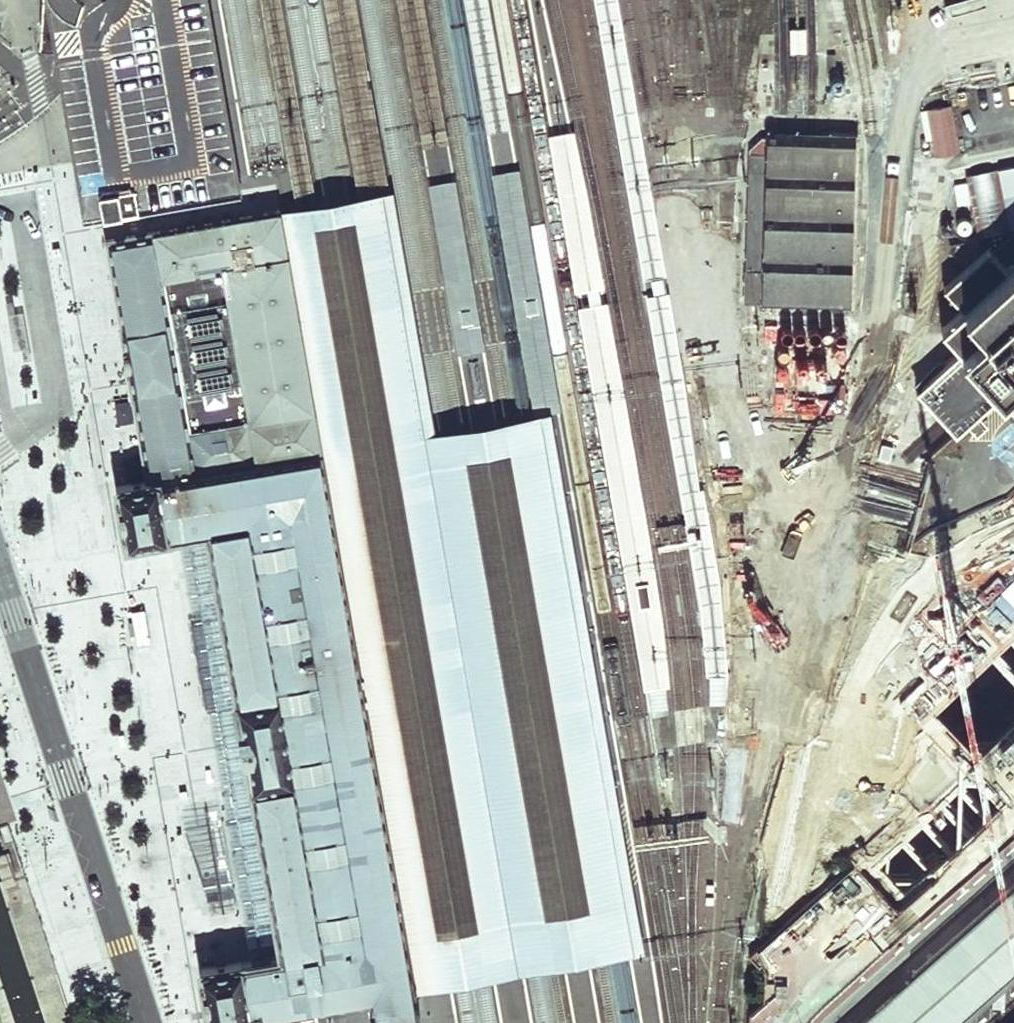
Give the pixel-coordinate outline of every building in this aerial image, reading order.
[(212,57),(203,0),(58,0),(65,51),(71,81),(212,57)] [(202,87),(77,107),(92,203),(99,201),(140,195),(218,183),(230,181),(215,85),(202,87)] [(951,107),(925,111),(933,159),(960,155),(951,107)] [(767,158),(752,158),(750,274),(764,275),(765,306),(778,307),(807,307),(854,308),(858,139),(811,138),(783,137),(768,137),(767,158)] [(967,175),(979,237),(1013,230),(1013,167),(967,175)] [(405,994),(643,953),(590,660),(549,412),(433,432),(390,189),(278,208),(299,338),(302,357),(317,448),(365,746),(366,754),(369,775),(371,783),(373,796),(405,994)] [(96,223),(112,220),(108,201),(93,204),(96,223)] [(277,203),(163,222),(154,223),(103,231),(116,316),(122,355),(126,375),(127,386),(142,475),(111,481),(120,535),(159,528),(175,525),(202,521),(207,552),(212,584),(214,598),(216,614),(223,654),(225,665),(237,741),(273,958),(251,962),(241,963),(233,965),(190,971),(193,986),(199,1022),(404,1022),(409,1022),(405,994),(404,991),(373,796),(371,783),(369,775),(366,754),(365,746),(349,647),(345,625),(343,610),(339,584),(335,563),(331,536),(325,501),(317,448),(302,357),(299,338),(278,208),(277,203)] [(1006,274),(987,251),(936,292),(953,313),(947,334),(936,343),(950,361),(916,389),(914,396),(952,443),(970,428),(1011,478),(1013,476),(1013,446),(1012,444),(1013,442),(1013,267),(1006,274)] [(934,465),(897,455),(888,483),(926,493),(934,465)] [(914,534),(922,508),(885,497),(877,524),(914,534)] [(251,962),(273,958),(267,920),(237,741),(225,665),(223,654),(216,614),(214,598),(212,584),(207,552),(202,521),(175,525),(182,562),(251,962)] [(873,878),(888,863),(875,850),(860,865),(873,878)]
